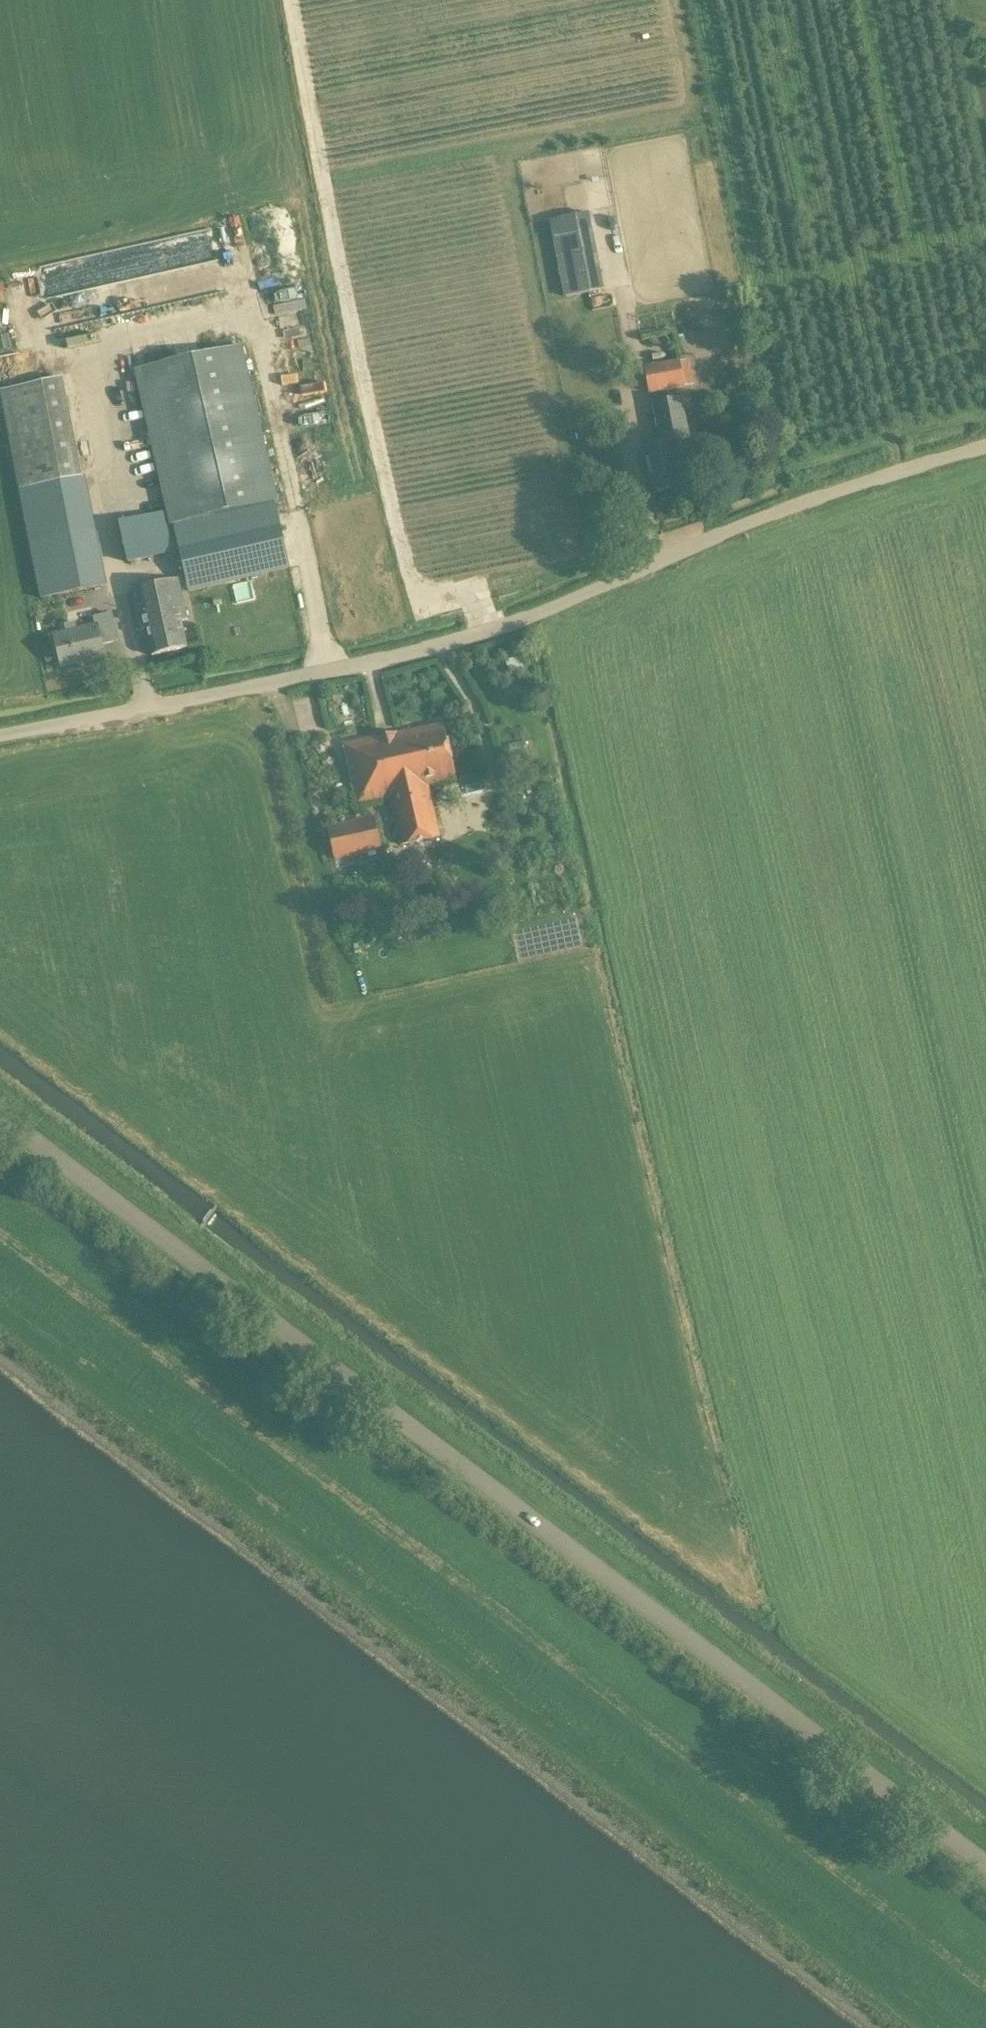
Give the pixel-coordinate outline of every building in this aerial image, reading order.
[(563,298),(603,290),(592,230),(552,238),(563,298)] [(38,264),(49,328),(98,319),(96,310),(110,308),(106,286),(134,281),(129,249),(38,264)] [(236,347),(137,369),(173,526),(272,503),(236,347)] [(684,388),(679,361),(644,368),(648,395),(684,388)] [(7,430),(8,438),(19,491),(82,479),(70,417),(62,380),(0,392),(0,394),(7,430)] [(660,444),(643,448),(653,494),(682,488),(672,443),(690,440),(681,397),(651,404),(660,444)] [(87,484),(20,497),(29,540),(40,599),(107,585),(96,527),(95,527),(87,484)] [(128,564),(172,553),(163,512),(118,521),(128,564)] [(290,568),(278,515),(176,538),(188,591),(290,568)] [(141,634),(146,632),(152,655),(187,647),(181,621),(188,620),(178,579),(131,590),(141,634)] [(68,628),(69,633),(54,636),(61,668),(104,658),(100,640),(104,639),(105,641),(120,637),(114,610),(101,613),(103,625),(78,630),(77,626),(68,628)] [(401,846),(439,837),(428,786),(455,780),(442,723),(376,738),(376,736),(343,744),(356,805),(388,798),(401,846)] [(514,769),(541,762),(535,738),(508,745),(514,769)] [(374,815),(326,826),(335,861),(382,851),(374,815)]
